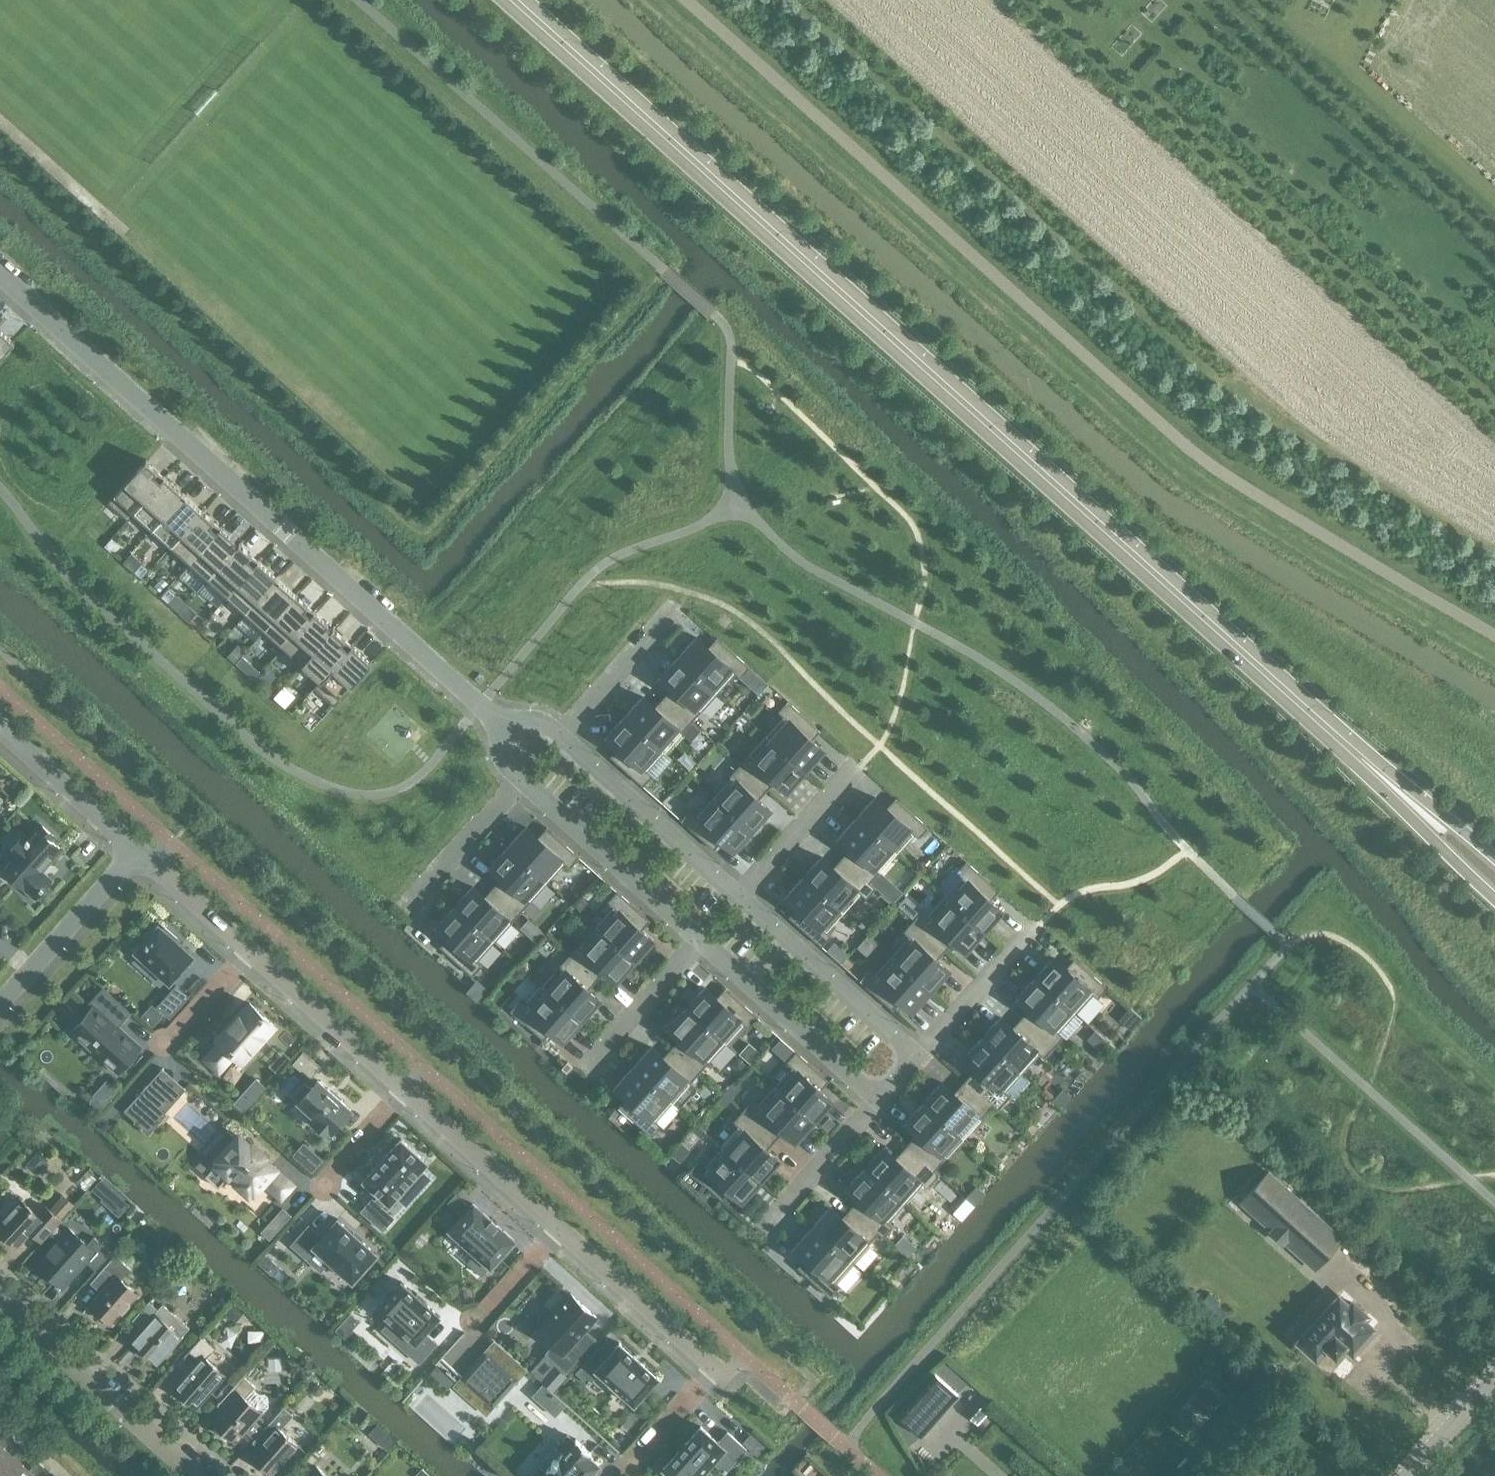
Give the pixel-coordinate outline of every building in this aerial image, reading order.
[(15,341),(0,327),(0,358),(15,341)] [(134,512),(166,476),(146,459),(108,501),(128,519),(134,512)] [(152,528),(184,493),(166,476),(134,512),(152,528)] [(171,545),(203,510),(184,493),(152,528),(171,545)] [(190,562),(222,526),(203,510),(171,545),(190,562)] [(209,579),(241,543),(222,526),(190,562),(209,579)] [(111,552),(118,544),(112,538),(105,547),(111,552)] [(227,596),(259,560),(241,543),(209,579),(227,596)] [(150,570),(132,553),(123,563),(141,579),(150,570)] [(246,613),(278,577),(259,560),(227,596),(246,613)] [(170,583),(163,577),(154,586),(161,593),(170,583)] [(265,629),(297,594),(278,577),(246,613),(265,629)] [(284,646),(316,610),(297,594),(265,629),(284,646)] [(302,663),(334,627),(316,610),(284,646),(302,663)] [(321,679),(353,644),(334,627),(302,663),(321,679)] [(681,655),(679,657),(718,692),(735,672),(741,677),(750,666),(717,636),(707,647),(697,637),(695,639),(694,638),(679,654),(681,655)] [(373,661),(353,644),(321,679),(314,687),(334,704),(373,661)] [(673,686),(664,696),(692,721),(718,692),(679,657),(677,659),(676,658),(662,673),(663,674),(662,676),(673,686)] [(628,714),(626,716),(665,751),(692,721),(664,696),(655,706),(644,696),(642,698),(641,697),(626,713),(628,714)] [(766,734),(805,769),(807,767),(808,768),(823,752),(821,751),(823,749),(812,739),(821,730),(788,700),(778,710),(783,715),(766,734)] [(619,746),(610,755),(643,785),(653,774),(648,770),(665,751),(626,716),(624,718),(623,716),(609,733),(610,734),(608,736),(619,746)] [(805,769),(766,734),(740,764),(768,789),(776,779),(787,789),(789,787),(790,788),(805,772),(803,771),(805,769)] [(713,794),(752,828),(754,827),(755,828),(769,812),(768,810),(770,808),(759,799),(768,789),(740,764),(713,794)] [(691,808),(681,819),(714,848),(723,838),(734,848),(736,846),(737,848),(752,831),(750,830),(752,828),(713,794),(696,812),(691,808)] [(860,815),(858,816),(897,851),(914,832),(919,837),(929,826),(896,796),(887,806),(876,797),(874,798),(873,797),(859,813),(860,815)] [(851,846),(842,856),(870,881),(897,851),(858,816),(857,818),(855,817),(841,833),(842,834),(840,836),(851,846)] [(11,855),(1,866),(35,897),(52,879),(42,870),(61,848),(50,840),(55,835),(40,823),(23,842),(20,839),(8,852),(11,855)] [(509,846),(546,879),(548,881),(565,862),(571,867),(580,856),(547,826),(538,836),(527,827),(526,828),(524,827),(510,843),(511,845),(509,846)] [(548,881),(546,879),(509,846),(508,848),(506,847),(492,863),(493,864),(492,866),(503,876),(494,886),(519,909),(522,911),(548,881)] [(807,874),(805,876),(844,911),(870,881),(842,856),(834,866),(823,856),(821,858),(820,857),(805,873),(807,874)] [(945,894),(984,929),(986,927),(987,928),(1001,912),(1000,911),(1002,909),(991,900),(1000,890),(966,860),(957,871),(962,875),(945,894)] [(798,906),(789,916),(822,945),(832,934),(827,930),(844,911),(805,876),(803,878),(802,877),(787,893),(789,894),(787,896),(798,906)] [(522,911),(519,909),(494,886),(485,896),(474,886),(472,888),(471,887),(456,903),(458,904),(456,906),(495,941),(522,911)] [(642,929),(651,919),(617,890),(608,900),(613,905),(596,924),(635,959),(637,957),(638,958),(652,942),(651,941),(653,939),(642,929)] [(913,919),(946,949),(955,939),(966,949),(968,947),(969,948),(983,932),(982,931),(984,929),(945,894),(928,913),(923,909),(913,919)] [(495,941),(456,906),(454,908),(453,907),(439,923),(440,924),(438,926),(449,936),(440,946),(474,975),(483,964),(478,960),(495,941)] [(891,954),(930,989),(932,987),(933,988),(948,972),(947,971),(948,969),(937,959),(946,949),(913,919),(903,930),(908,935),(891,954)] [(633,961),(635,959),(596,924),(569,954),(597,979),(606,969),(617,979),(619,977),(620,978),(635,962),(633,961)] [(159,926),(137,950),(170,980),(192,955),(176,941),(178,938),(165,926),(162,929),(159,926)] [(589,989),(597,979),(569,954),(543,983),(582,1018),(583,1016),(585,1018),(599,1002),(598,1000),(599,998),(589,989)] [(930,989),(891,954),(875,973),(869,968),(860,979),(893,1009),(902,999),(913,1009),(914,1007),(916,1008),(930,992),(929,991),(930,989)] [(1098,997),(1108,987),(1074,957),(1066,967),(1055,957),(1053,959),(1052,958),(1037,974),(1039,975),(1037,977),(1076,1012),(1093,993),(1098,997)] [(1076,1012),(1037,977),(1035,979),(1034,978),(1020,994),(1021,995),(1019,997),(1030,1007),(1021,1016),(1054,1046),(1064,1035),(1059,1031),(1076,1012)] [(582,1018),(543,983),(526,1002),(521,998),(511,1009),(544,1038),(553,1028),(564,1038),(565,1036),(567,1038),(581,1021),(580,1020),(582,1018)] [(176,985),(158,1005),(169,1016),(188,995),(176,985)] [(118,1026),(131,1011),(103,986),(88,1003),(94,1008),(74,1030),(112,1064),(118,1069),(133,1052),(128,1047),(134,1041),(118,1026)] [(688,1003),(690,1005),(688,1007),(727,1041),(744,1023),(749,1027),(759,1016),(725,987),(717,996),(706,987),(704,989),(703,987),(688,1003)] [(272,1025),(273,1023),(250,1002),(242,1011),(241,1010),(225,1028),(226,1028),(218,1037),(221,1040),(205,1058),(219,1070),(235,1052),(242,1058),(243,1057),(247,1060),(258,1048),(254,1045),(261,1037),(265,1040),(275,1028),(272,1025)] [(672,1046),(700,1071),(727,1041),(688,1007),(686,1009),(685,1007),(671,1023),(672,1025),(670,1026),(681,1036),(672,1046)] [(1054,1046),(1021,1016),(1012,1026),(1002,1016),(1000,1018),(998,1017),(984,1033),(985,1035),(984,1036),(1023,1071),(1040,1052),(1045,1057),(1054,1046)] [(1006,1090),(1023,1071),(984,1036),(982,1038),(981,1037),(966,1053),(967,1054),(966,1056),(976,1066),(965,1079),(993,1104),(998,1109),(1011,1095),(1006,1090)] [(742,1051),(753,1058),(760,1046),(749,1039),(742,1051)] [(635,1066),(674,1101),(700,1071),(672,1046),(663,1056),(653,1046),(651,1048),(649,1047),(635,1063),(636,1064),(635,1066)] [(792,1065),(775,1084),(814,1119),(815,1117),(817,1118),(831,1102),(830,1101),(831,1099),(821,1090),(830,1080),(796,1050),(787,1061),(792,1065)] [(310,1076),(319,1065),(304,1052),(294,1062),(310,1076)] [(619,1106),(652,1135),(662,1124),(657,1120),(674,1101),(635,1066),(633,1068),(632,1067),(617,1083),(618,1084),(617,1086),(628,1096),(619,1106)] [(244,1109),(267,1084),(256,1075),(234,1100),(244,1109)] [(100,1109),(119,1088),(106,1077),(91,1093),(93,1095),(89,1099),(100,1109)] [(332,1130),(351,1108),(348,1105),(342,1100),(343,1099),(328,1086),(327,1087),(318,1079),(311,1087),(305,1082),(293,1095),(318,1117),(315,1121),(326,1131),(329,1128),(332,1130)] [(927,1100),(925,1102),(964,1137),(993,1104),(965,1079),(954,1091),(943,1082),(941,1084),(940,1082),(925,1098),(927,1100)] [(150,1081),(124,1110),(135,1120),(151,1102),(162,1112),(172,1101),(150,1081)] [(812,1121),(814,1119),(775,1084),(758,1103),(753,1098),(743,1109),(776,1139),(785,1129),(796,1139),(797,1137),(799,1138),(813,1122),(812,1121)] [(907,1144),(940,1174),(940,1173),(935,1169),(964,1137),(925,1102),(923,1103),(922,1102),(908,1118),(910,1119),(908,1121),(919,1130),(907,1144)] [(767,1149),(776,1139),(743,1109),(733,1120),(738,1125),(721,1144),(760,1179),(762,1177),(763,1178),(778,1162),(776,1161),(778,1159),(767,1149)] [(672,1150),(681,1158),(702,1134),(693,1126),(672,1150)] [(246,1141),(239,1135),(218,1158),(220,1159),(216,1163),(229,1175),(233,1171),(240,1177),(236,1182),(249,1193),(253,1189),(254,1190),(262,1181),(281,1197),(293,1184),(263,1156),(263,1155),(247,1140),(246,1141)] [(427,1161),(401,1137),(363,1179),(380,1194),(375,1200),(373,1198),(362,1210),(383,1228),(393,1217),(381,1205),(386,1199),(389,1202),(408,1182),(418,1191),(430,1177),(420,1168),(427,1161)] [(325,1157),(304,1140),(293,1152),(314,1170),(325,1157)] [(758,1180),(760,1179),(721,1144),(704,1163),(699,1158),(689,1169),(723,1199),(731,1189),(742,1198),(744,1197),(745,1198),(760,1182),(758,1180)] [(869,1164),(867,1167),(906,1202),(922,1183),(928,1187),(940,1174),(907,1144),(896,1156),(885,1146),(883,1148),(882,1147),(868,1163),(869,1164)] [(44,1158),(37,1151),(27,1163),(34,1169),(44,1158)] [(851,1184),(849,1186),(860,1196),(851,1206),(884,1236),(894,1225),(889,1221),(906,1202),(867,1167),(866,1168),(864,1167),(850,1183),(851,1184)] [(76,1182),(85,1190),(96,1179),(87,1170),(76,1182)] [(1268,1171),(1242,1200),(1273,1228),(1271,1230),(1283,1241),(1285,1239),(1316,1267),(1343,1238),(1268,1171)] [(130,1202),(101,1176),(92,1186),(102,1196),(100,1198),(119,1214),(130,1202)] [(473,1203),(470,1206),(456,1192),(448,1201),(462,1215),(450,1228),(476,1251),(467,1261),(482,1274),(514,1239),(497,1223),(495,1225),(489,1220),(491,1218),(473,1203)] [(50,1208),(46,1204),(38,1213),(21,1197),(0,1220),(0,1230),(17,1246),(31,1230),(42,1240),(75,1204),(64,1193),(50,1208)] [(814,1222),(816,1224),(813,1226),(852,1261),(878,1232),(884,1236),(851,1206),(842,1215),(832,1206),(830,1207),(829,1206),(814,1222)] [(261,1231),(270,1239),(291,1215),(283,1207),(261,1231)] [(377,1253),(338,1217),(336,1219),(337,1219),(322,1236),(309,1224),(291,1243),(306,1256),(315,1246),(351,1278),(351,1279),(352,1280),(377,1253)] [(797,1245),(808,1254),(797,1266),(831,1295),(840,1285),(835,1280),(852,1261),(813,1226),(812,1227),(811,1226),(797,1241),(798,1243),(797,1245)] [(97,1269),(113,1251),(96,1235),(89,1243),(71,1227),(38,1263),(63,1285),(87,1260),(97,1269)] [(113,1323),(139,1294),(122,1279),(132,1268),(116,1254),(98,1273),(109,1283),(91,1302),(113,1323)] [(275,1262),(272,1266),(269,1269),(276,1276),(279,1272),(282,1268),(275,1262)] [(188,1278),(184,1269),(172,1274),(176,1284),(188,1278)] [(440,1315),(401,1280),(377,1307),(404,1331),(396,1340),(419,1361),(437,1342),(425,1331),(440,1315)] [(566,1370),(595,1338),(585,1329),(597,1316),(571,1292),(537,1329),(553,1344),(546,1352),(566,1370)] [(1339,1295),(1300,1339),(1317,1355),(1326,1344),(1336,1354),(1346,1343),(1353,1350),(1374,1327),(1364,1318),(1367,1314),(1353,1301),(1350,1305),(1339,1295)] [(234,1298),(224,1309),(236,1320),(247,1308),(234,1298)] [(158,1363),(182,1336),(156,1312),(159,1308),(150,1300),(133,1319),(142,1326),(131,1339),(158,1363)] [(360,1319),(350,1310),(335,1327),(345,1336),(360,1319)] [(197,1406),(225,1374),(206,1357),(215,1346),(202,1335),(184,1356),(193,1364),(174,1386),(197,1406)] [(607,1339),(606,1339),(588,1359),(596,1367),(595,1369),(597,1370),(634,1404),(659,1377),(619,1341),(615,1346),(607,1339)] [(493,1406),(517,1379),(486,1351),(461,1378),(493,1406)] [(437,1362),(431,1370),(448,1385),(455,1378),(437,1362)] [(253,1378),(260,1371),(254,1365),(247,1373),(253,1378)] [(554,1389),(568,1373),(560,1367),(547,1382),(554,1389)] [(898,1414),(921,1435),(958,1394),(935,1373),(898,1414)] [(214,1422),(230,1436),(232,1438),(238,1431),(243,1435),(263,1412),(246,1397),(256,1385),(244,1374),(218,1404),(225,1410),(214,1422)] [(567,1402),(543,1380),(532,1393),(555,1414),(567,1402)] [(991,1406),(978,1394),(963,1410),(976,1423),(991,1406)] [(281,1428),(293,1415),(284,1406),(253,1441),(262,1449),(252,1461),(260,1468),(262,1465),(272,1474),(299,1444),(281,1428)] [(378,1421),(368,1431),(387,1449),(396,1438),(378,1421)] [(701,1425),(663,1467),(673,1475),(699,1475),(724,1448),(736,1459),(747,1448),(727,1430),(718,1441),(702,1427),(702,1426),(701,1425)] [(0,1443),(3,1446),(12,1436),(6,1430),(0,1437),(0,1443)] [(599,1463),(589,1454),(592,1452),(576,1438),(575,1439),(576,1439),(575,1440),(568,1434),(557,1445),(564,1452),(563,1453),(562,1452),(556,1459),(554,1458),(551,1461),(553,1462),(546,1470),(547,1470),(546,1471),(539,1465),(529,1475),(588,1475),(599,1463)] [(16,1458),(19,1460),(28,1451),(22,1445),(13,1455),(3,1446),(0,1443),(0,1475),(16,1458)] [(928,1451),(919,1462),(931,1472),(940,1462),(928,1451)] [(0,1475),(29,1475),(33,1472),(36,1475),(44,1465),(38,1459),(29,1469),(19,1460),(16,1458),(0,1475)] [(317,1465),(307,1475),(329,1475),(317,1465)] [(414,1475),(416,1475),(433,1475),(422,1466),(414,1475)] [(1242,1467),(1234,1475),(1251,1475),(1242,1467)]
